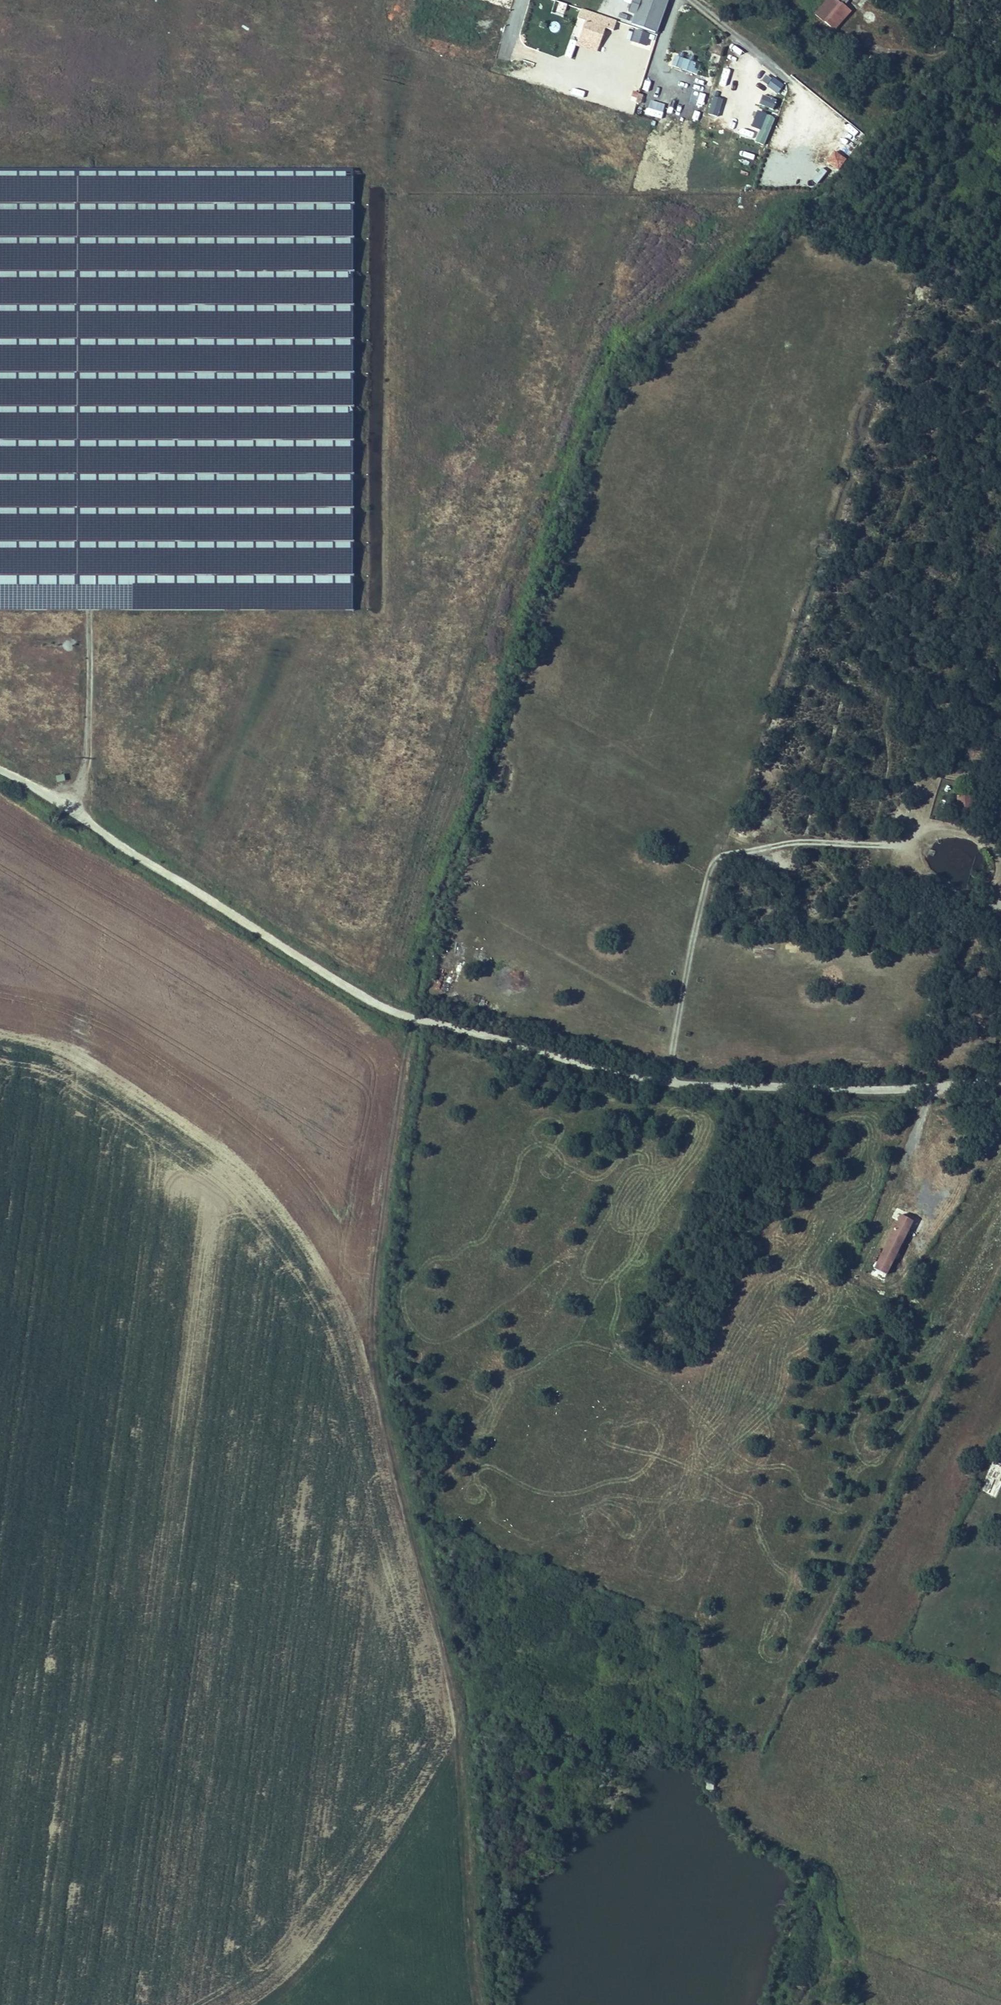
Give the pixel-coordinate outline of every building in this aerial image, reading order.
[(634,14),(639,0),(631,0),(627,12),(634,14)] [(667,0),(639,0),(634,14),(631,24),(655,32),(667,0)] [(817,12),(827,0),(801,0),(817,12)] [(552,13),(563,16),(566,4),(556,1),(552,13)] [(597,52),(605,25),(587,20),(578,46),(597,52)] [(635,29),(631,41),(647,46),(651,34),(635,29)] [(674,55),(671,65),(698,73),(701,64),(674,55)] [(783,85),(773,76),(766,84),(776,93),(783,85)] [(698,85),(693,103),(700,105),(705,87),(698,85)] [(643,94),(633,91),(630,101),(640,103),(643,94)] [(749,123),(754,107),(748,105),(742,120),(749,123)] [(842,128),(846,122),(825,108),(821,114),(842,128)] [(687,124),(693,125),(697,112),(691,110),(687,124)] [(762,145),(774,118),(766,114),(754,142),(762,145)] [(666,116),(664,123),(681,127),(682,120),(666,116)] [(722,139),(732,122),(723,117),(714,134),(722,139)] [(753,141),(758,127),(746,122),(741,136),(753,141)] [(956,811),(972,812),(973,795),(958,794),(956,811)] [(899,1213),(869,1274),(882,1280),(913,1220),(899,1213)] [(911,1231),(918,1234),(923,1220),(916,1218),(911,1231)]
